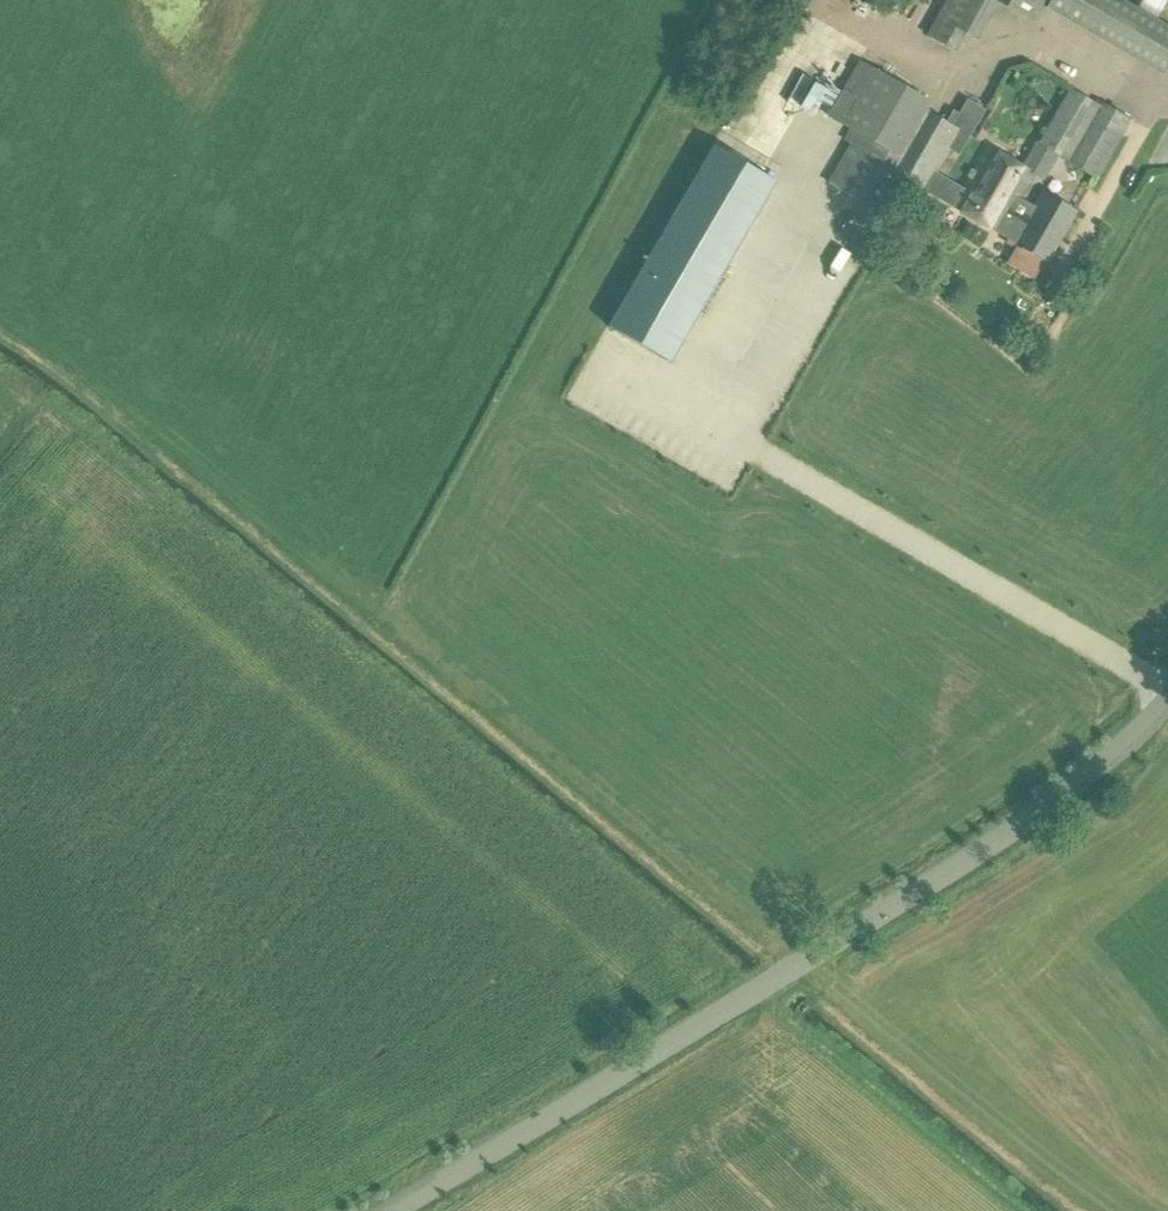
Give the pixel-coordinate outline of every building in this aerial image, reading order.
[(929,35),(956,50),(966,33),(976,38),(998,0),(949,0),(929,35)] [(1035,21),(1047,0),(999,0),(1035,21)] [(1167,71),(1167,25),(1124,0),(1051,0),(1046,8),(1165,76),(1167,71)] [(926,192),(937,173),(951,148),(962,154),(987,111),(968,100),(954,126),(927,110),(932,102),(859,60),(827,117),(850,131),(845,140),(852,144),(830,182),(892,219),(913,184),(926,192)] [(824,106),(838,81),(815,68),(801,93),(824,106)] [(1099,105),(1069,88),(1039,142),(1038,143),(1058,154),(1068,159),(1098,178),(1131,119),(1101,102),(1099,105)] [(1022,165),(1035,173),(1034,176),(1043,181),(1058,154),(1038,143),(1039,142),(1036,141),(1022,165)] [(713,146),(608,326),(671,362),(776,182),(713,146)] [(937,173),(926,192),(1048,263),(1078,212),(1044,193),(1035,209),(1020,200),(1034,176),(1035,173),(1022,165),(988,146),(964,188),(937,173)] [(929,294),(935,286),(920,274),(914,283),(929,294)]
